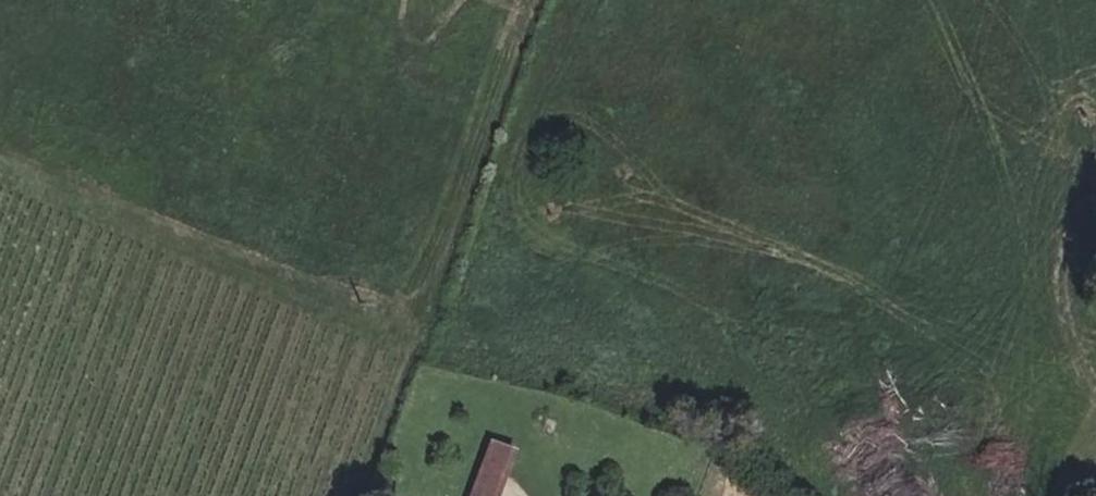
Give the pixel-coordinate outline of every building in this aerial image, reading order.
[(511,448),(490,440),(469,495),(493,495),(511,448)]
